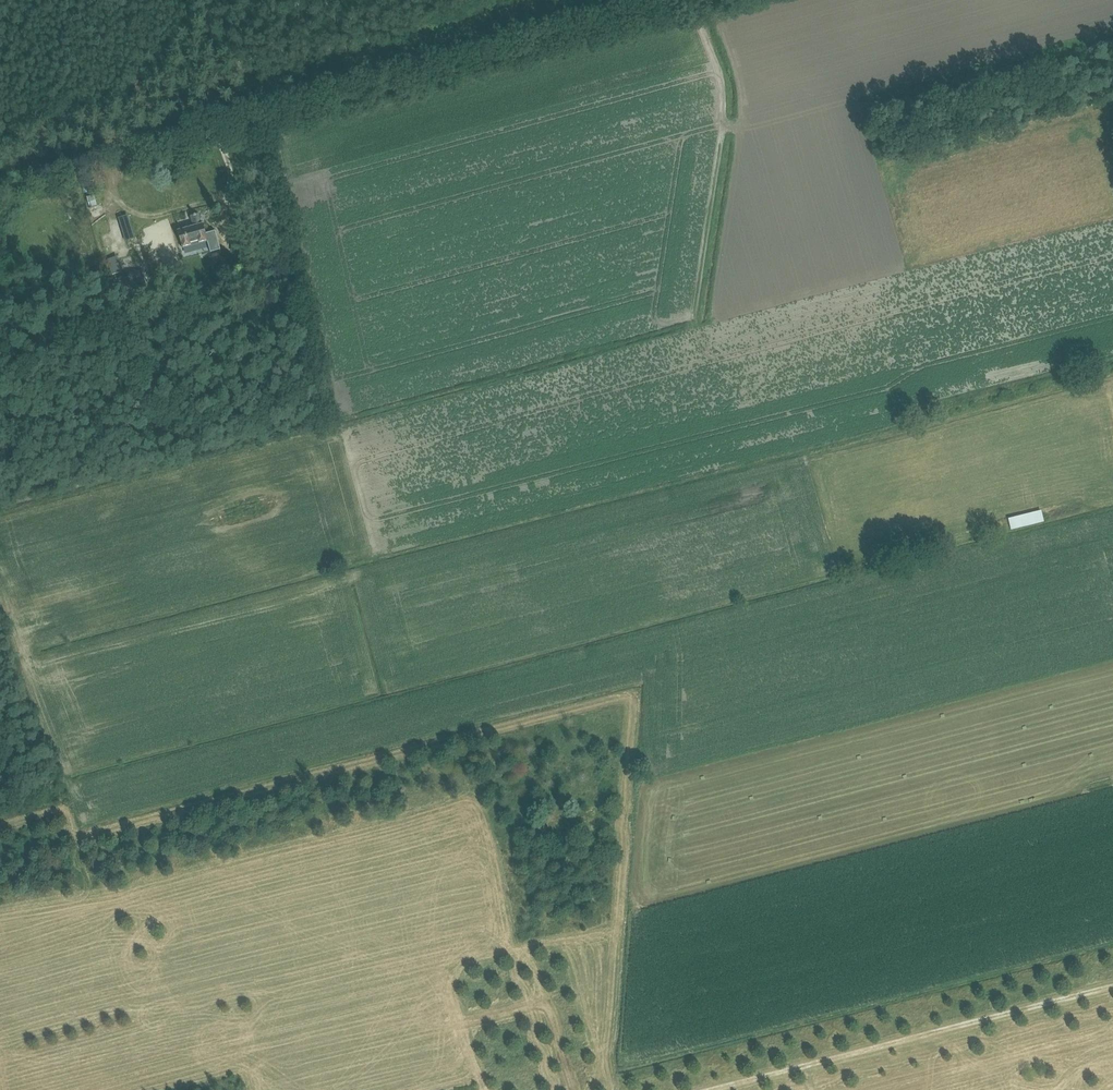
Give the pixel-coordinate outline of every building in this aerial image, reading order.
[(85,199),(88,209),(96,207),(92,196),(85,199)] [(134,237),(127,214),(119,217),(126,239),(134,237)] [(178,232),(181,242),(182,249),(208,242),(206,235),(203,225),(202,225),(199,214),(191,217),(194,227),(178,232)] [(120,262),(109,262),(109,275),(121,275),(120,262)] [(141,271),(119,278),(127,300),(149,293),(141,271)] [(177,453),(192,449),(190,444),(176,448),(177,453)] [(1007,518),(1010,529),(1043,521),(1040,510),(1007,518)]
